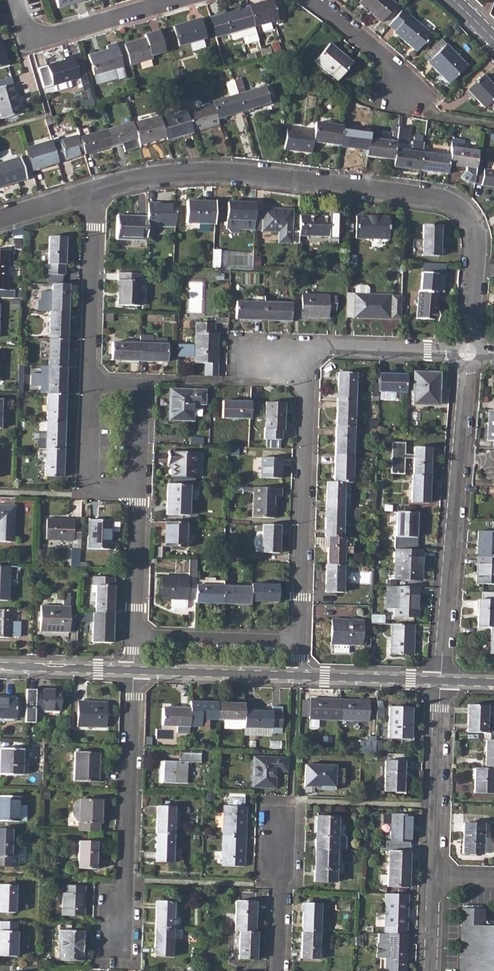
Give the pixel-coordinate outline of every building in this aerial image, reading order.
[(248,6),(253,27),(277,20),(271,0),(270,0),(248,6)] [(359,3),(382,22),(396,4),(391,0),(361,0),(359,3)] [(248,6),(209,17),(215,37),(229,33),(232,41),(243,37),(246,44),(257,41),(255,34),(253,27),(248,6)] [(403,8),(389,25),(395,31),(394,33),(417,52),(431,34),(408,15),(410,14),(403,8)] [(200,19),(173,27),(178,45),(205,38),(200,19)] [(145,38),(124,44),(130,64),(152,57),(151,55),(165,51),(159,30),(144,35),(145,38)] [(444,47),(439,41),(424,56),(429,61),(444,47)] [(107,49),(88,55),(94,75),(122,66),(115,43),(106,45),(107,49)] [(329,43),(315,61),(337,80),(352,63),(329,43)] [(429,61),(428,62),(449,83),(467,66),(446,45),(444,47),(429,61)] [(63,60),(46,65),(37,68),(42,88),(52,85),(68,80),(78,77),(72,55),(63,58),(63,60)] [(467,90),(484,108),(489,103),(493,107),(493,88),(482,76),(467,90)] [(241,77),(234,79),(238,94),(244,111),(270,103),(264,86),(245,92),(241,77)] [(0,87),(0,115),(1,118),(20,112),(12,83),(0,87)] [(238,94),(212,102),(213,104),(217,119),(244,111),(238,94)] [(77,100),(80,108),(94,104),(92,98),(84,100),(83,98),(77,100)] [(213,104),(186,112),(192,132),(219,124),(217,119),(213,104)] [(186,111),(160,118),(165,137),(166,140),(192,132),(186,112),(186,111)] [(159,116),(133,124),(137,138),(139,144),(165,137),(160,118),(159,116)] [(132,122),(106,130),(111,146),(137,138),(133,124),(132,122)] [(314,131),(313,141),(340,145),(342,129),(342,126),(315,122),(314,131)] [(287,127),(285,148),(312,152),(313,141),(314,131),(287,127)] [(409,128),(398,127),(396,142),(406,144),(409,128)] [(342,129),(340,145),(367,148),(369,132),(342,129)] [(367,148),(366,155),(394,159),(395,149),(396,142),(381,140),(382,131),(370,129),(369,132),(367,148)] [(89,135),(79,138),(84,153),(84,154),(111,146),(106,130),(89,135)] [(57,142),(52,143),(57,160),(62,159),(63,159),(84,153),(79,138),(78,134),(57,140),(57,142)] [(51,140),(25,148),(31,170),(58,161),(57,160),(52,143),(51,140)] [(394,159),(393,167),(420,170),(422,153),(424,143),(412,141),(411,151),(395,149),(394,159)] [(449,156),(448,165),(465,167),(465,171),(460,177),(468,183),(473,184),(474,182),(476,168),(478,151),(463,149),(464,143),(452,141),(449,156)] [(422,153),(420,170),(447,174),(448,165),(449,156),(422,153)] [(19,156),(0,162),(7,185),(26,179),(19,156)] [(474,182),(481,183),(482,184),(493,186),(493,170),(484,169),(483,169),(476,168),(474,182)] [(186,223),(214,224),(215,201),(200,201),(200,203),(186,203),(186,223)] [(147,216),(146,234),(153,235),(153,225),(174,226),(175,203),(147,202),(147,216)] [(241,230),(254,230),(255,210),(255,203),(227,202),(227,229),(228,229),(231,233),(238,233),(241,230)] [(295,243),(299,244),(300,235),(300,231),(292,231),(292,209),(263,208),(263,211),(255,210),(254,230),(262,231),(278,232),(278,243),(292,243),(292,242),(295,242),(295,243)] [(131,219),(131,215),(118,215),(117,238),(146,239),(146,234),(147,216),(139,215),(138,218),(131,219)] [(300,231),(300,235),(337,236),(338,217),(330,217),(330,216),(300,215),(300,231)] [(357,216),(356,238),(388,239),(389,217),(357,216)] [(423,225),(422,255),(440,255),(441,226),(423,225)] [(49,242),(47,275),(64,275),(65,237),(49,236),(49,242)] [(414,239),(414,253),(422,253),(422,239),(414,239)] [(119,273),(118,305),(140,306),(140,274),(119,273)] [(419,291),(417,318),(438,320),(439,310),(436,309),(437,292),(436,292),(436,283),(422,282),(421,291),(419,291)] [(53,284),(51,311),(68,312),(69,285),(53,284)] [(353,320),(373,320),(374,295),(368,294),(368,288),(366,286),(357,286),(355,288),(354,294),(353,320)] [(236,319),(263,320),(264,302),(264,296),(253,295),(253,302),(236,301),(236,319)] [(301,317),(318,317),(319,295),(301,295),(301,317)] [(319,295),(318,317),(329,318),(329,311),(337,311),(337,296),(319,295)] [(374,295),(373,320),(390,320),(391,320),(400,320),(401,296),(391,296),(391,295),(374,295)] [(264,302),(263,320),(291,321),(291,303),(264,302)] [(49,332),(49,338),(67,339),(68,312),(51,311),(50,311),(50,322),(43,322),(43,333),(49,332)] [(195,362),(203,362),(215,363),(215,349),(217,349),(218,333),(215,333),(215,323),(196,322),(195,345),(177,344),(177,356),(195,357),(195,362)] [(140,339),(139,361),(167,362),(167,339),(155,338),(156,335),(140,335),(140,339)] [(49,338),(48,366),(66,367),(67,339),(49,338)] [(112,360),(139,361),(140,339),(128,339),(128,343),(112,342),(112,360)] [(48,366),(47,394),(65,394),(66,367),(48,366)] [(338,372),(337,399),(355,400),(356,373),(338,372)] [(414,372),(413,404),(422,404),(422,401),(438,402),(439,373),(414,372)] [(379,374),(378,391),(406,392),(406,375),(379,374)] [(171,389),(169,419),(193,419),(194,403),(205,404),(205,390),(171,389)] [(47,394),(47,421),(65,422),(65,394),(47,394)] [(337,399),(336,427),(354,427),(355,400),(337,399)] [(223,417),(250,418),(251,401),(223,401),(223,417)] [(265,402),(264,429),(265,429),(265,439),(281,439),(281,430),(284,430),(284,403),(265,402)] [(47,421),(40,421),(40,431),(46,431),(46,448),(64,449),(65,422),(47,421)] [(336,427),(335,454),(353,454),(354,427),(336,427)] [(431,447),(415,447),(414,454),(405,454),(405,442),(392,442),(391,473),(404,474),(405,457),(414,457),(414,474),(430,475),(431,447)] [(46,448),(38,448),(38,458),(45,458),(45,476),(63,476),(64,449),(46,448)] [(168,451),(168,463),(172,463),(172,476),(195,477),(196,452),(168,451)] [(335,454),(334,481),(344,482),(352,482),(353,454),(335,454)] [(261,457),(260,477),(281,478),(282,458),(261,457)] [(414,474),(412,474),(412,502),(429,502),(430,475),(414,474)] [(327,481),(326,508),(344,509),(344,482),(334,481),(327,481)] [(190,484),(168,484),(167,514),(189,514),(190,484)] [(281,487),(243,486),(244,490),(254,490),(253,516),(276,517),(276,494),(281,495),(281,487)] [(13,542),(14,506),(0,505),(0,541),(13,542)] [(326,508),(325,536),(329,536),(343,536),(343,518),(358,518),(358,509),(344,509),(326,508)] [(417,511),(397,510),(397,536),(416,537),(417,511)] [(47,539),(81,540),(81,524),(74,524),(74,519),(47,518),(47,539)] [(89,520),(88,548),(108,549),(109,531),(111,531),(111,520),(89,520)] [(166,521),(165,547),(185,547),(186,522),(166,521)] [(280,524),(262,524),(262,553),(280,553),(280,524)] [(477,556),(493,556),(493,531),(479,530),(477,556)] [(329,536),(328,563),(344,564),(345,537),(343,536),(329,536)] [(423,549),(396,548),(395,578),(422,579),(423,549)] [(477,556),(477,583),(493,584),(493,556),(477,556)] [(161,598),(170,598),(188,599),(196,599),(197,585),(197,559),(190,559),(189,577),(161,576),(161,598)] [(328,563),(326,563),(326,591),(343,592),(344,564),(328,563)] [(8,601),(8,583),(8,577),(17,577),(17,566),(0,566),(0,600),(8,601)] [(97,586),(96,613),(113,613),(114,577),(94,577),(94,586),(97,586)] [(251,587),(251,600),(278,601),(279,585),(251,584),(251,587)] [(196,599),(196,602),(223,603),(224,586),(197,585),(196,599)] [(224,586),(223,603),(251,604),(251,600),(251,587),(224,586)] [(419,587),(387,586),(386,608),(395,608),(394,616),(418,617),(419,587)] [(41,606),(40,631),(69,632),(70,593),(63,593),(63,607),(41,606)] [(478,627),(491,627),(493,627),(493,600),(479,599),(478,627)] [(0,610),(0,637),(20,638),(21,622),(10,622),(11,617),(11,610),(0,610)] [(96,613),(93,613),(92,642),(112,643),(113,613),(96,613)] [(371,615),(371,623),(384,623),(384,615),(371,615)] [(330,644),(333,644),(349,644),(363,645),(364,620),(332,619),(330,644)] [(414,624),(392,624),(391,654),(410,654),(410,641),(414,641),(414,624)] [(35,719),(35,710),(60,710),(60,690),(36,690),(36,692),(26,692),(25,719),(35,719)] [(15,719),(16,698),(4,698),(4,700),(0,700),(0,719),(15,719)] [(309,719),(339,720),(340,700),(310,698),(309,719)] [(340,700),(339,720),(369,721),(370,701),(340,700)] [(78,701),(77,727),(106,728),(107,702),(78,701)] [(190,708),(189,726),(200,727),(201,719),(217,720),(218,703),(190,702),(190,708)] [(218,703),(217,720),(234,720),(234,727),(244,727),(245,711),(245,704),(218,703)] [(468,705),(468,733),(487,733),(487,730),(487,716),(488,706),(468,705)] [(245,711),(244,727),(252,727),(272,727),(272,732),(282,733),(282,706),(272,706),(272,711),(245,711)] [(162,716),(161,731),(189,732),(189,726),(190,708),(162,707),(162,716)] [(377,707),(376,720),(382,720),(383,714),(388,714),(388,738),(410,738),(411,709),(377,707)] [(361,741),(360,753),(375,753),(376,736),(368,736),(367,741),(361,741)] [(485,768),(493,768),(493,740),(486,740),(485,768)] [(0,755),(0,774),(22,775),(23,749),(0,748),(0,755)] [(75,752),(74,780),(98,781),(99,753),(75,752)] [(164,760),(162,782),(187,783),(188,762),(201,762),(201,753),(180,752),(179,761),(164,760)] [(254,757),(253,786),(275,787),(275,770),(286,771),(287,758),(254,757)] [(385,761),(384,791),(403,792),(404,762),(385,761)] [(306,764),(305,786),(335,787),(335,766),(306,764)] [(475,768),(474,793),(493,794),(493,768),(485,768),(475,768)] [(20,821),(20,820),(26,821),(27,804),(20,804),(20,796),(0,795),(0,821),(20,821)] [(224,805),(223,835),(245,835),(246,806),(244,806),(244,796),(229,796),(229,806),(224,805)] [(79,821),(79,831),(98,831),(99,823),(100,823),(101,799),(93,799),(81,798),(77,801),(75,803),(73,806),(73,809),(73,812),(74,816),(76,819),(79,821)] [(157,805),(156,833),(173,834),(174,806),(157,805)] [(392,813),(391,841),(410,842),(411,814),(392,813)] [(316,816),(315,848),(337,849),(338,817),(336,817),(317,816),(316,816)] [(463,853),(482,854),(483,838),(483,824),(464,823),(463,853)] [(0,828),(0,866),(17,866),(18,845),(12,846),(12,829),(0,828)] [(173,834),(156,833),(155,861),(173,862),(173,834)] [(245,835),(223,835),(222,866),(244,866),(245,835)] [(79,840),(78,868),(95,869),(96,841),(79,840)] [(337,849),(315,848),(315,881),(336,881),(336,872),(343,873),(344,862),(337,861),(337,849)] [(410,851),(389,851),(387,886),(409,887),(410,851)] [(14,913),(16,885),(0,884),(0,912),(14,913)] [(63,885),(62,915),(84,916),(85,885),(63,885)] [(408,894),(386,893),(385,926),(407,927),(408,894)] [(156,901),(155,928),(173,929),(174,901),(156,901)] [(236,901),(235,931),(240,931),(255,932),(256,902),(236,901)] [(303,903),(302,931),(320,931),(321,904),(303,903)] [(461,909),(459,970),(493,970),(493,926),(477,926),(478,910),(461,909)] [(16,956),(17,932),(17,922),(0,921),(0,956),(16,956)] [(173,929),(155,928),(154,956),(172,957),(173,939),(182,938),(182,929),(173,929)] [(59,930),(59,941),(62,941),(61,961),(82,961),(83,931),(59,930)] [(255,932),(240,931),(239,959),(257,960),(257,932),(255,932)] [(320,931),(302,931),(302,959),(319,959),(320,931)] [(380,934),(379,944),(387,944),(386,970),(406,970),(406,945),(407,935),(385,934),(380,934)]
